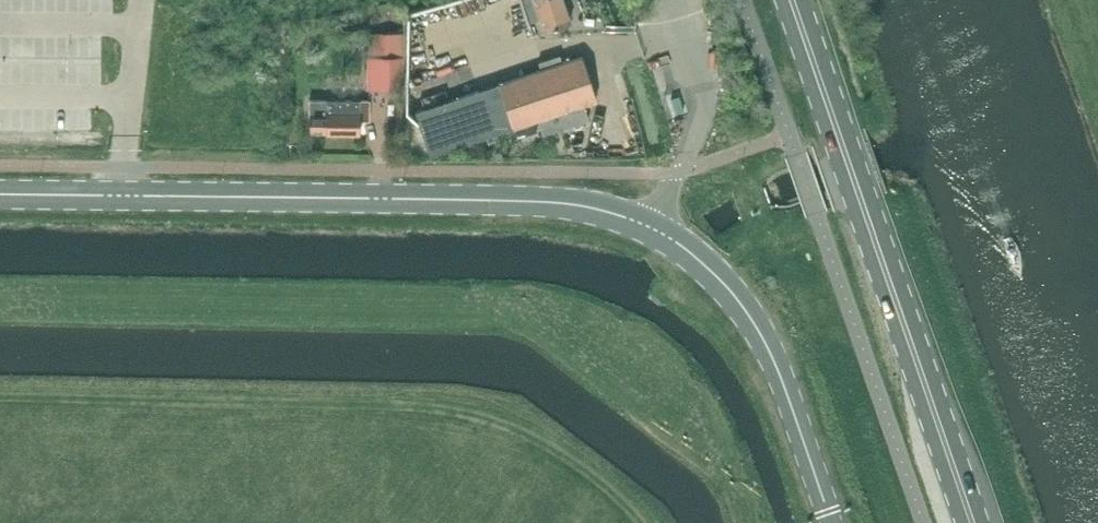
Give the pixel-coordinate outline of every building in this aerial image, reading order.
[(563,0),(524,0),(531,22),(539,19),(543,31),(570,22),(563,0)] [(581,56),(561,62),(559,55),(538,61),(541,69),(415,111),(430,155),(537,119),(542,134),(588,119),(583,104),(595,100),(581,56)] [(375,89),(377,89),(389,90),(389,86),(403,87),(403,57),(370,57),(369,89),(375,89)] [(369,121),(370,100),(326,99),(326,115),(325,115),(310,115),(310,131),(326,131),(326,133),(359,133),(359,120),(369,121)] [(517,137),(536,130),(535,125),(515,131),(517,137)]
